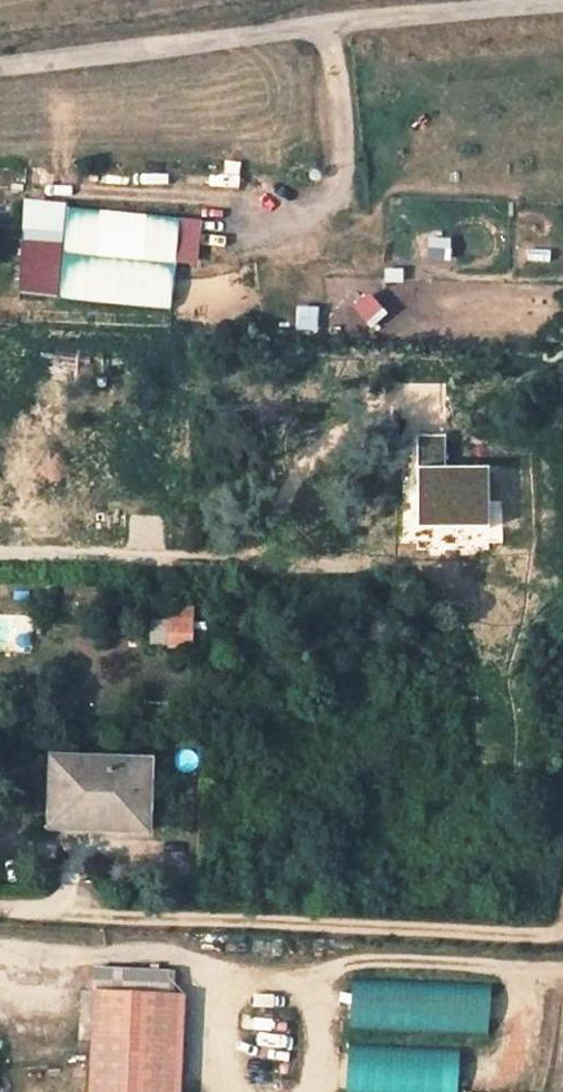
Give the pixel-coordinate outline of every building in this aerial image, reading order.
[(119,211),(68,207),(64,254),(115,258),(118,215),(119,211)] [(179,220),(118,215),(115,258),(176,263),(179,220)] [(115,258),(64,254),(61,301),(173,310),(176,263),(115,258)] [(370,292),(353,306),(370,326),(387,312),(370,292)] [(448,472),(445,437),(413,440),(416,472),(419,472),(423,529),(464,525),(491,523),(485,469),(448,472)] [(423,529),(424,537),(465,533),(464,525),(423,529)] [(194,619),(194,608),(170,607),(170,613),(170,619),(164,619),(154,620),(154,643),(154,645),(193,646),(194,619)] [(193,646),(205,646),(206,618),(194,619),(193,646)] [(154,620),(141,619),(140,642),(154,643),(154,620)] [(150,761),(52,759),(52,781),(59,781),(58,816),(117,816),(116,830),(149,830),(150,761)] [(51,827),(116,830),(117,816),(58,816),(59,781),(52,781),(51,827)] [(97,973),(96,996),(169,998),(169,975),(97,973)] [(352,980),(351,1028),(490,1030),(491,982),(352,980)] [(169,998),(96,996),(95,996),(93,1091),(166,1091),(169,998)] [(186,998),(169,998),(166,1091),(183,1091),(186,998)] [(348,1045),(347,1091),(458,1091),(459,1046),(348,1045)]
